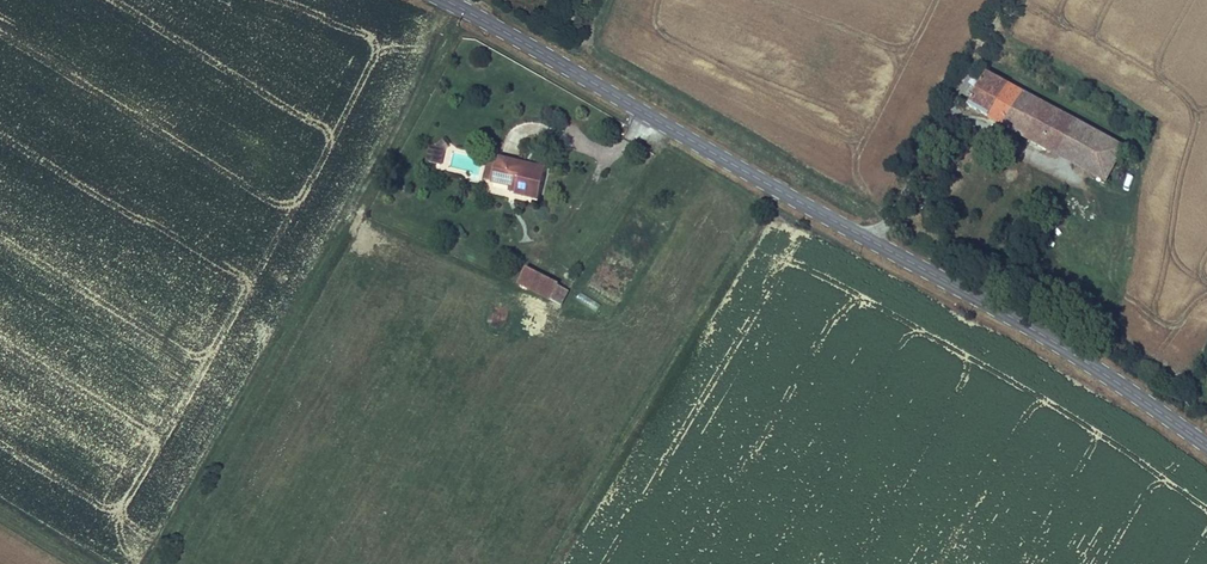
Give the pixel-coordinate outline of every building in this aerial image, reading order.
[(1064,118),(986,75),(969,106),(1047,149),(1064,118)] [(1121,151),(1064,118),(1047,149),(1088,172),(1101,149),(1117,157),(1121,151)] [(444,140),(436,147),(445,149),(449,146),(444,140)] [(436,147),(430,146),(427,163),(442,166),(445,149),(436,147)] [(1117,157),(1101,149),(1088,172),(1103,182),(1108,176),(1117,157)] [(1128,154),(1121,151),(1117,157),(1108,176),(1113,180),(1128,154)] [(499,158),(492,156),(486,183),(493,185),(499,158)] [(547,168),(499,158),(493,185),(512,189),(514,189),(515,187),(519,188),(517,195),(517,197),(540,202),(547,168)] [(591,274),(607,283),(605,288),(624,298),(634,280),(598,261),(591,274)] [(560,286),(528,269),(519,287),(551,303),(552,302),(559,287),(560,286)] [(559,287),(552,302),(563,307),(570,293),(559,287)] [(582,292),(577,299),(597,313),(601,306),(582,292)]
